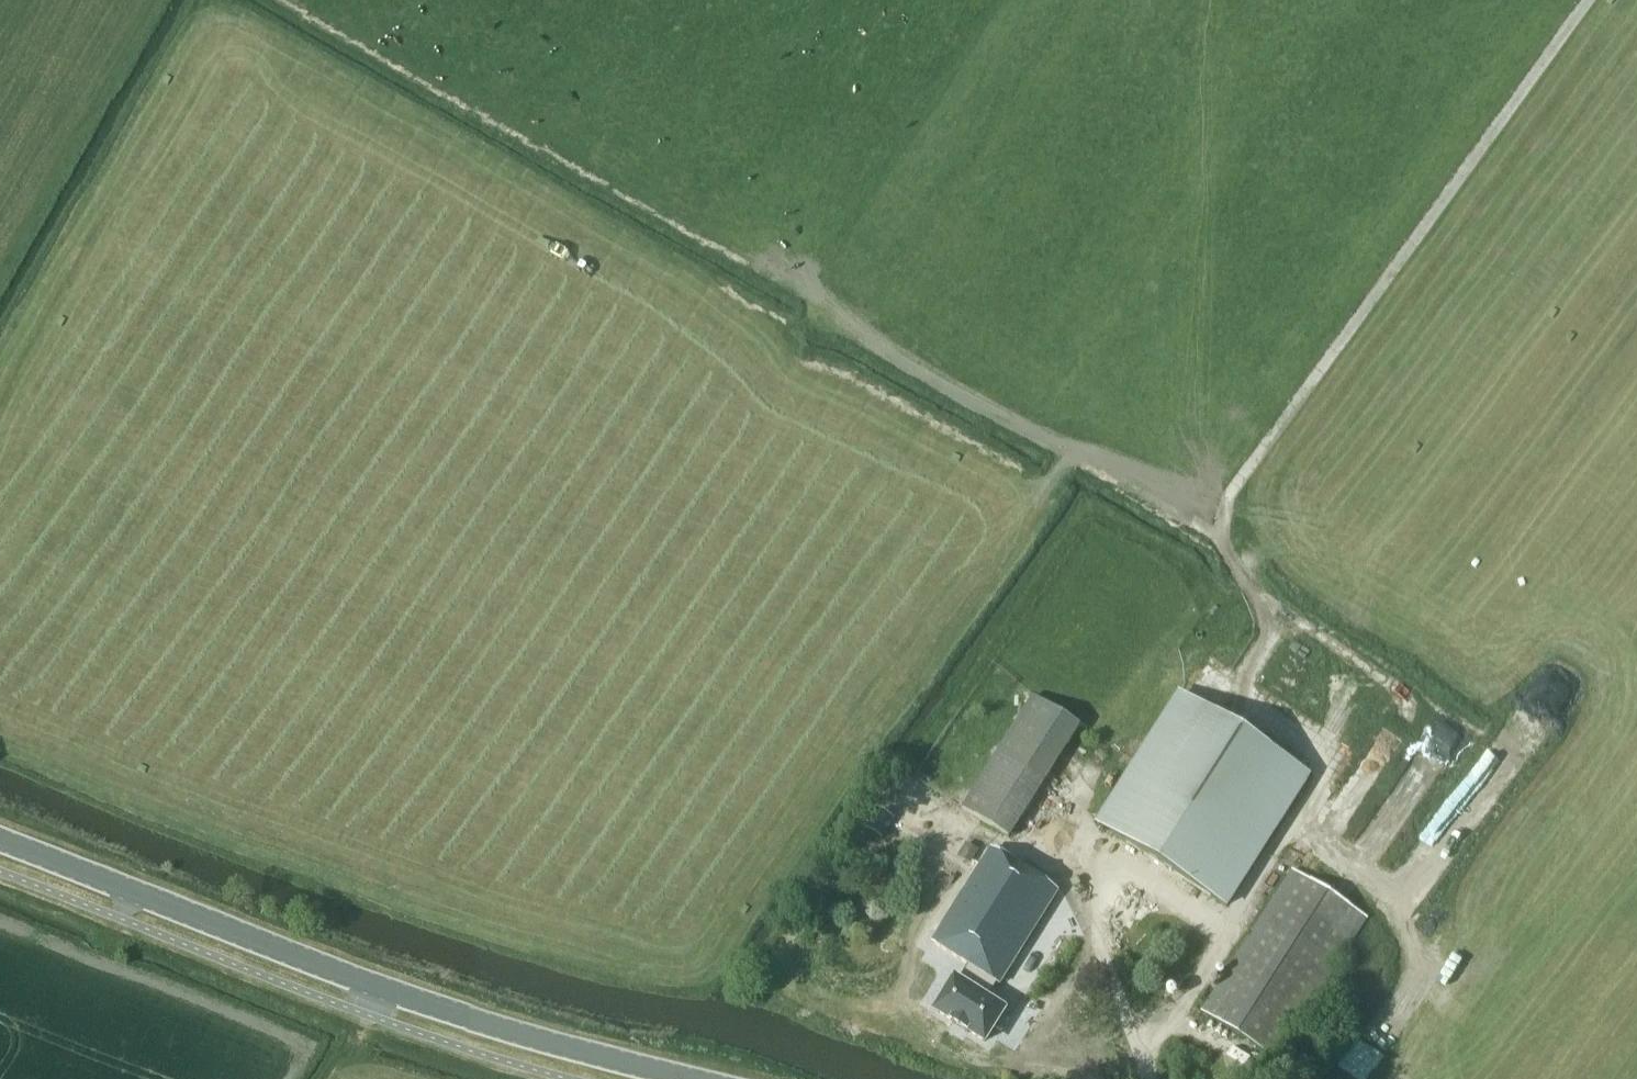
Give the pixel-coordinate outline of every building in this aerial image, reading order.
[(1310,776),(1179,693),(1096,823),(1227,906),(1310,776)] [(1079,725),(1034,697),(964,809),(1009,837),(1079,725)] [(1001,1013),(1002,1010),(986,1000),(997,982),(999,984),(1057,891),(990,849),(932,941),(968,964),(957,982),(955,981),(936,1010),(952,1021),(951,1022),(966,1031),(967,1030),(983,1040),(992,1026),(1000,1031),(1008,1017),(1001,1013)] [(1368,917),(1293,869),(1203,1010),(1278,1058),(1368,917)]
